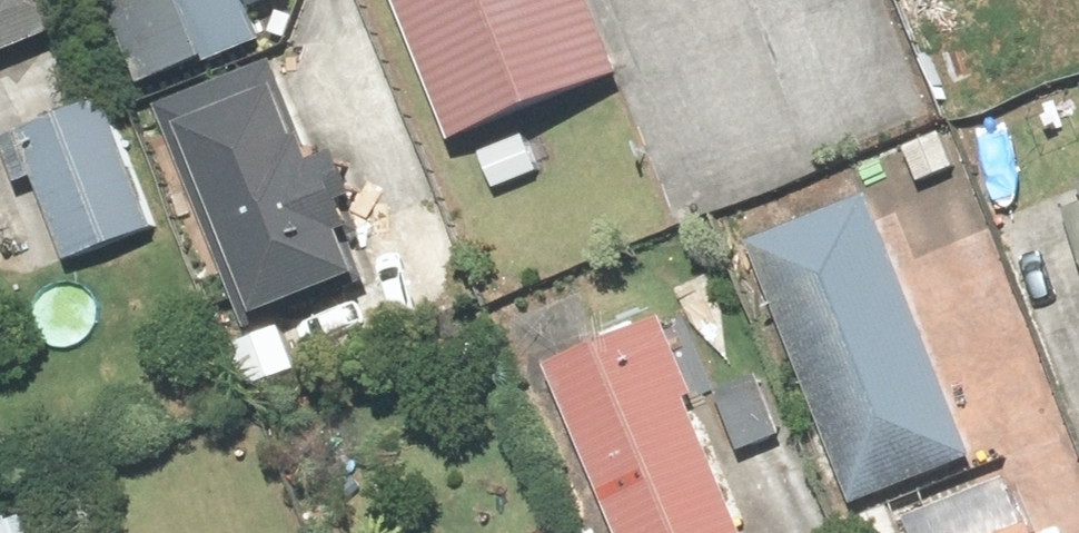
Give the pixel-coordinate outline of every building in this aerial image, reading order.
[(93,21),(85,0),(0,0),(0,57),(93,21)] [(153,85),(280,38),(265,0),(121,0),(153,85)] [(471,142),(631,77),(600,0),(414,0),(471,142)] [(293,62),(163,112),(249,334),(294,317),(290,308),(385,271),(367,226),(380,221),(370,194),(381,190),(364,148),(340,157),(330,130),(321,134),(293,62)] [(166,223),(116,93),(5,136),(25,186),(49,177),(79,256),(166,223)] [(1058,189),(1078,238),(1078,179),(1058,189)] [(982,454),(879,190),(755,239),(859,502),(982,454)] [(677,319),(559,368),(627,532),(764,532),(677,319)] [(771,368),(725,385),(750,453),(796,436),(771,368)] [(916,523),(919,532),(1044,532),(1039,520),(1029,523),(1016,488),(916,523)] [(0,527),(0,532),(27,532),(21,518),(0,527)]
